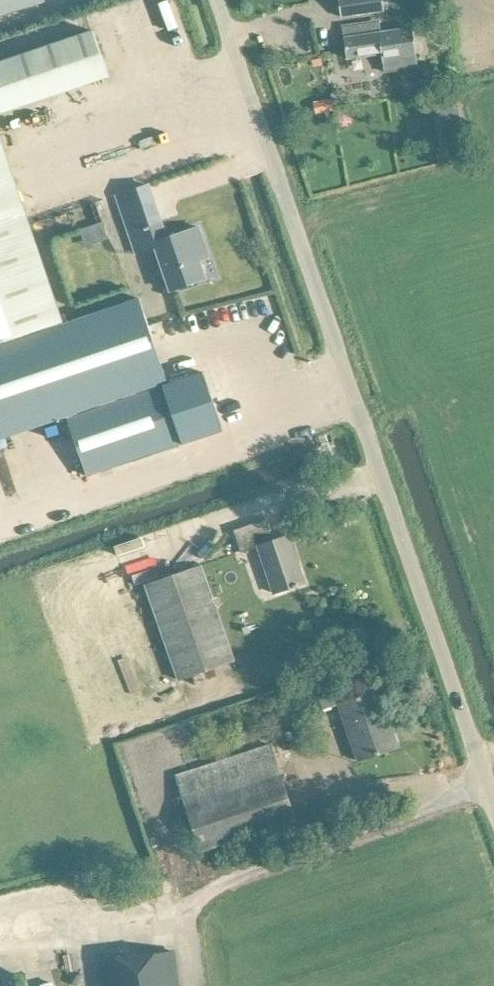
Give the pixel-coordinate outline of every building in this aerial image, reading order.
[(384,0),(339,0),(341,17),(385,10),(384,0)] [(384,71),(404,68),(418,66),(412,28),(381,32),(380,21),(342,27),(347,58),(382,53),(384,71)] [(74,37),(0,62),(0,113),(108,77),(93,31),(74,37)] [(316,114),(333,110),(331,100),(314,104),(316,114)] [(311,115),(313,126),(333,122),(330,111),(311,115)] [(67,416),(87,475),(182,443),(162,384),(168,382),(139,298),(63,324),(0,138),(0,438),(67,416)] [(156,247),(171,291),(205,279),(194,247),(204,244),(198,226),(166,237),(161,222),(130,233),(137,254),(156,247)] [(203,372),(163,386),(182,444),(223,430),(203,372)] [(304,455),(305,458),(307,465),(308,467),(322,462),(318,450),(304,455)] [(274,593),(285,589),(304,583),(288,535),(273,540),(266,518),(233,530),(241,552),(258,547),(274,593)] [(145,586),(179,681),(236,660),(203,566),(145,586)] [(339,704),(352,743),(358,760),(396,747),(377,691),(341,703),(330,672),(296,684),(307,715),(339,704)] [(173,774),(193,831),(199,852),(295,820),(288,799),(269,742),(173,774)] [(102,960),(105,985),(175,985),(170,951),(102,960)]
